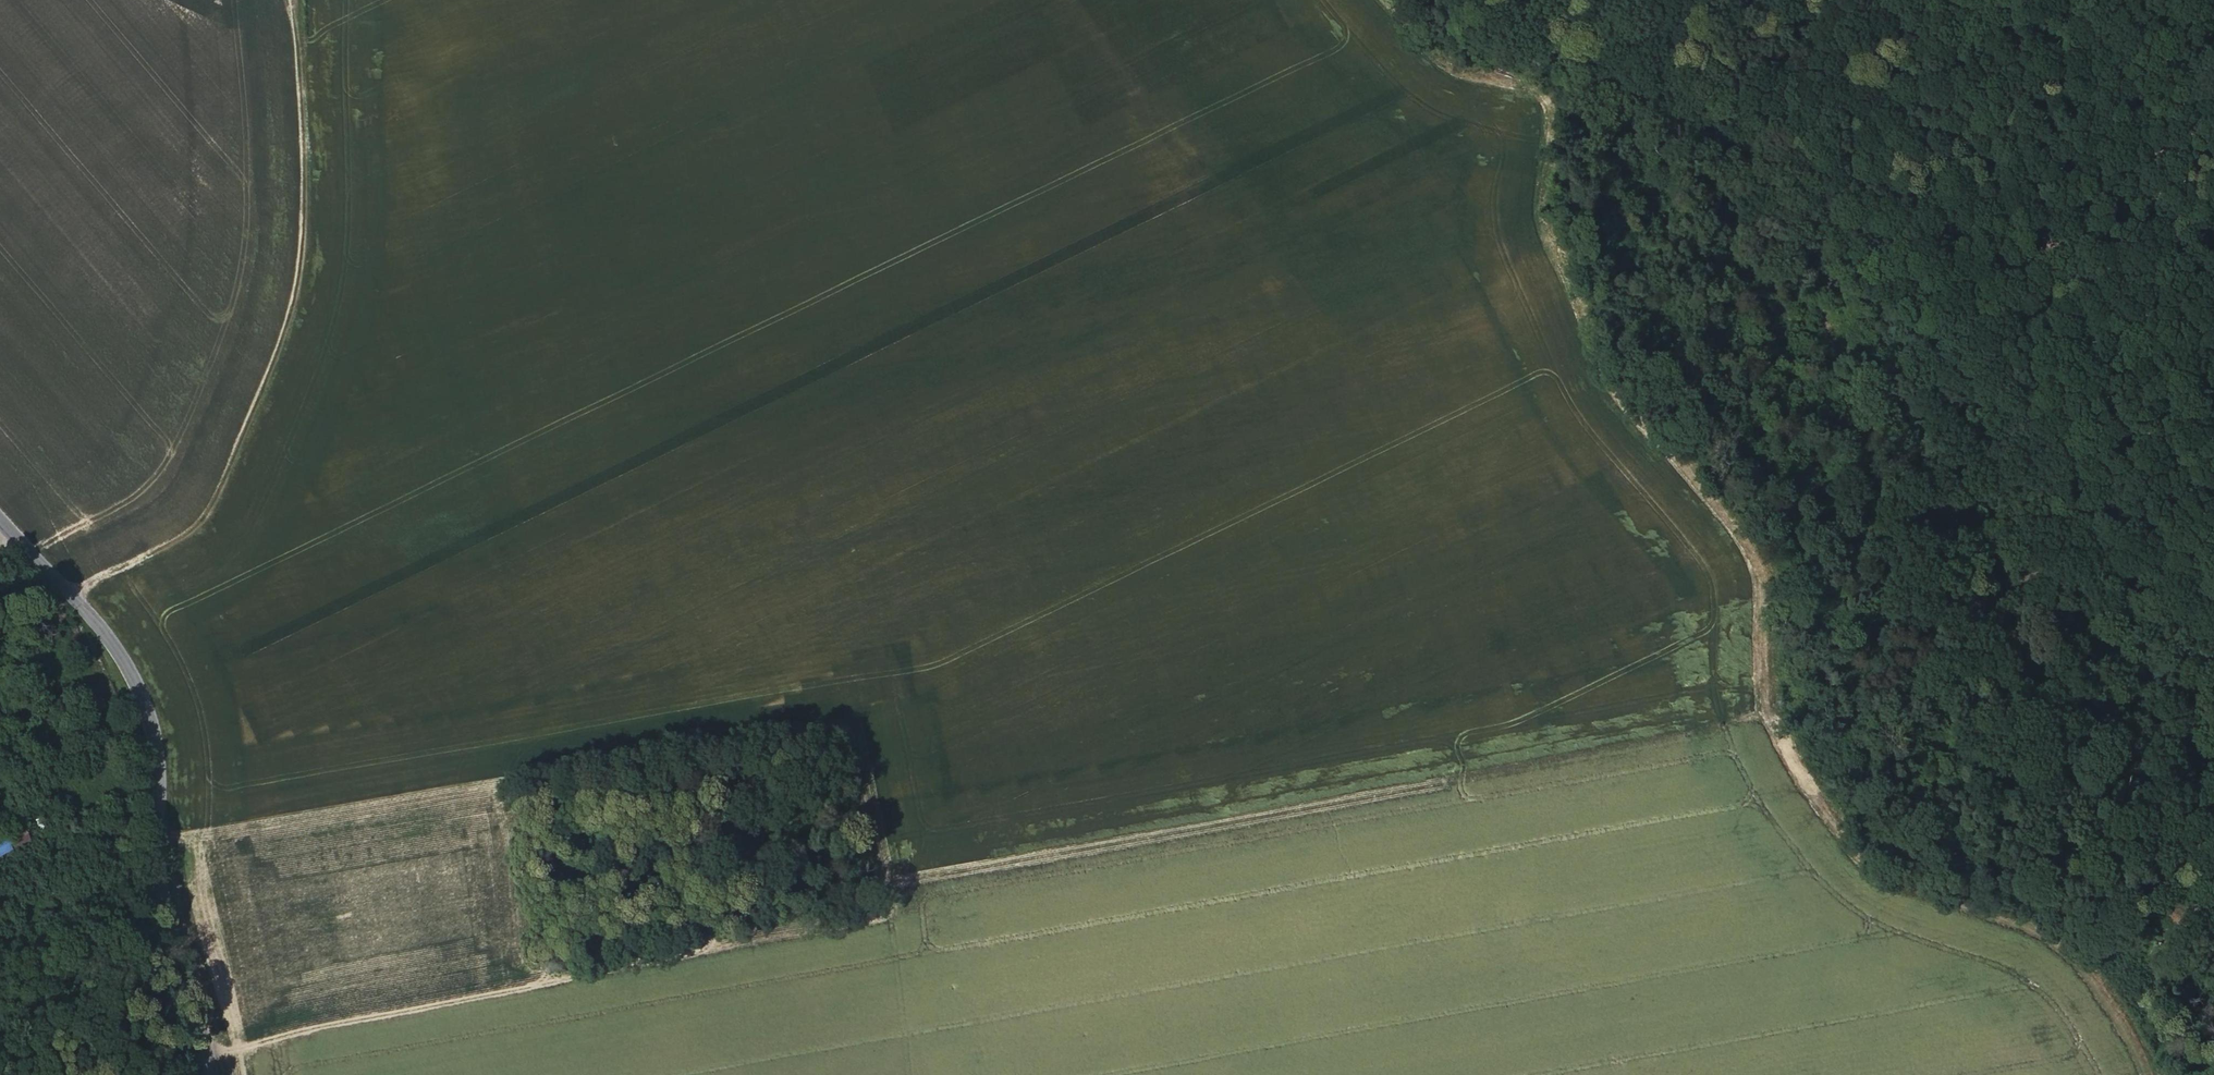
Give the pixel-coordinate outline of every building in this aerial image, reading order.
[(4,835),(10,849),(28,841),(21,826),(4,835)]
